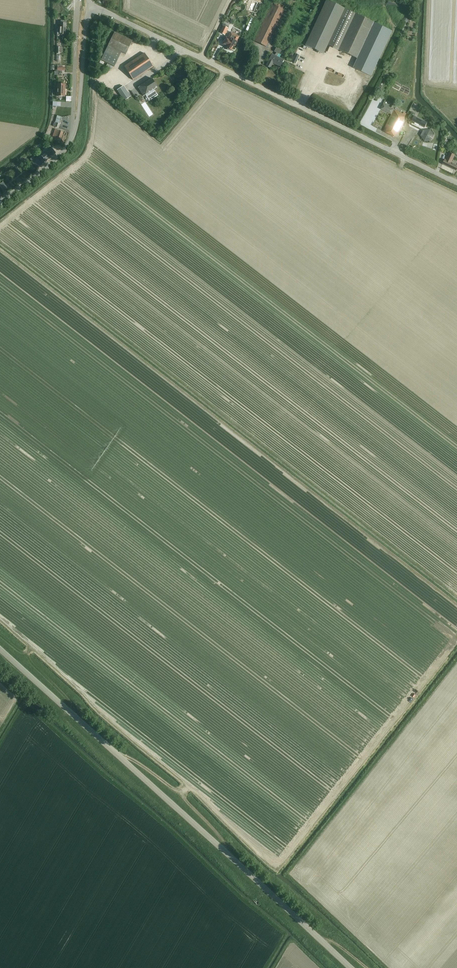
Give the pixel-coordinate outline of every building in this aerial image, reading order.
[(286,6),(288,2),(284,0),(283,0),(281,3),(274,0),(273,0),(253,41),(266,47),(286,6)] [(326,0),(305,45),(323,54),(328,45),(337,49),(354,13),(345,9),(326,0)] [(354,13),(337,49),(357,59),(353,68),(371,76),(392,31),(354,13)] [(58,27),(57,33),(57,36),(60,36),(60,34),(65,35),(66,21),(62,21),(62,22),(61,22),(61,23),(60,27),(58,27)] [(114,32),(108,46),(121,52),(126,54),(132,41),(114,32)] [(224,41),(222,45),(227,47),(226,48),(228,49),(227,50),(229,51),(230,50),(231,51),(233,46),(234,47),(239,37),(230,33),(228,38),(227,38),(225,41),(224,41)] [(121,52),(108,46),(101,59),(114,66),(121,52)] [(280,67),(284,60),(277,57),(279,53),(279,54),(281,52),(276,49),(275,52),(276,52),(275,56),(272,54),(268,61),(269,61),(266,66),(270,68),(273,63),(280,67)] [(131,63),(124,67),(133,80),(153,67),(145,53),(141,56),(140,54),(137,56),(135,53),(127,57),(131,63)] [(152,78),(138,88),(143,96),(148,93),(151,97),(157,93),(154,89),(157,87),(152,79),(152,78)] [(57,96),(65,96),(65,84),(57,84),(57,85),(57,86),(56,88),(57,88),(57,96)] [(117,90),(124,101),(125,103),(128,101),(127,99),(130,97),(123,86),(117,90)] [(395,137),(406,114),(404,113),(403,114),(383,104),(381,109),(392,114),(383,131),(395,137)] [(427,123),(414,117),(416,114),(412,112),(410,115),(408,118),(412,120),(412,121),(425,127),(427,123)] [(60,141),(63,132),(55,129),(52,138),(55,139),(60,141)] [(431,141),(434,135),(430,130),(424,130),(421,136),(425,141),(431,141)] [(51,147),(39,158),(38,156),(32,162),(37,168),(49,158),(56,153),(51,147)] [(456,171),(456,165),(451,163),(455,155),(450,153),(446,160),(445,159),(443,164),(456,171)]
